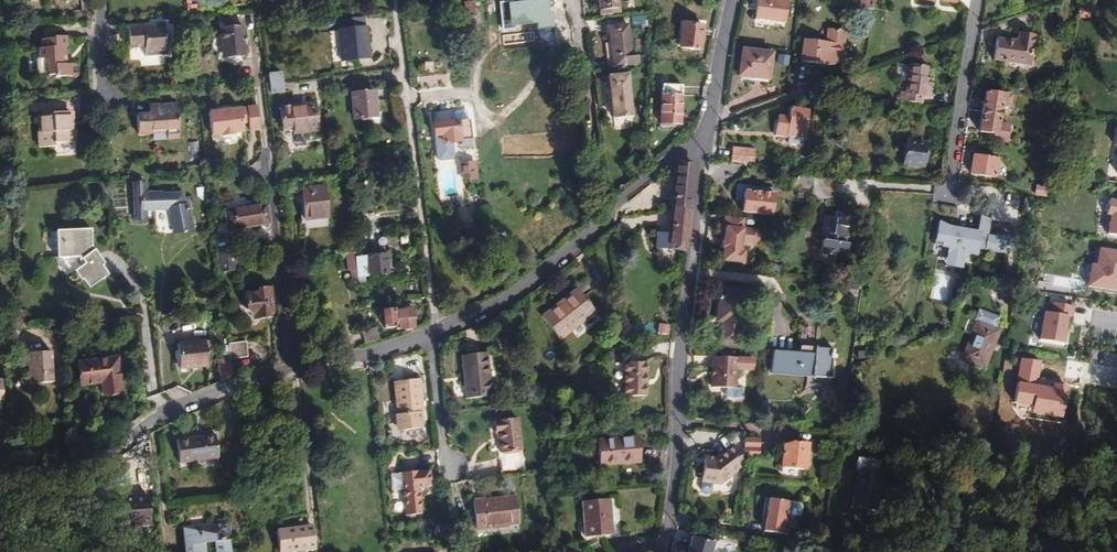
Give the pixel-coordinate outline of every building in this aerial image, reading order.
[(619,9),(618,0),(599,0),(601,16),(612,14),(612,12),(615,12),(615,9),(619,9)] [(786,0),(757,0),(754,19),(784,24),(788,0),(786,0)] [(860,8),(873,10),(874,0),(862,0),(860,8)] [(1091,8),(1079,6),(1078,17),(1089,19),(1091,8)] [(648,15),(632,17),(634,29),(649,27),(648,15)] [(217,49),(237,58),(247,57),(244,26),(239,26),(238,16),(218,18),(220,45),(217,49)] [(477,17),(466,18),(468,36),(478,35),(477,17)] [(366,28),(366,18),(338,21),(338,30),(337,30),(340,60),(370,58),(367,28),(366,28)] [(704,27),(682,24),(679,47),(701,50),(704,27)] [(155,28),(127,28),(127,48),(143,48),(143,58),(163,57),(163,39),(165,39),(165,25),(155,25),(155,28)] [(627,25),(609,27),(613,68),(639,65),(638,56),(631,57),(627,25)] [(826,43),(803,40),(801,62),(830,65),(841,60),(845,32),(828,30),(826,43)] [(1017,41),(997,39),(993,60),(1029,66),(1031,57),(1035,58),(1036,53),(1031,52),(1034,35),(1018,32),(1017,41)] [(62,57),(66,56),(66,47),(67,47),(66,36),(54,37),(54,38),(42,40),(42,48),(39,48),(40,59),(37,59),(38,74),(48,73),(48,76),(55,75),(56,77),(71,76),(70,63),(67,64),(63,64),(62,57)] [(772,53),(743,49),(739,76),(769,80),(772,53)] [(790,59),(782,58),(781,65),(789,66),(790,59)] [(899,84),(907,85),(910,66),(896,64),(894,80),(900,81),(899,84)] [(906,93),(923,96),(927,96),(928,88),(932,89),(933,80),(926,79),(927,68),(920,67),(921,65),(918,65),(918,66),(910,65),(910,66),(907,85),(906,93)] [(269,86),(282,84),(281,73),(268,75),(269,86)] [(627,74),(608,77),(613,118),(632,116),(627,74)] [(283,92),(282,84),(269,86),(270,94),(283,92)] [(898,100),(922,104),(923,96),(906,93),(900,91),(898,100)] [(376,92),(350,94),(352,120),(378,118),(376,92)] [(1001,107),(1010,108),(1012,96),(986,92),(983,112),(1000,114),(1001,107)] [(682,97),(661,96),(659,125),(680,126),(682,97)] [(290,106),(279,107),(282,130),(293,129),(294,134),(318,132),(315,103),(290,106)] [(136,116),(137,134),(151,134),(151,132),(166,131),(166,140),(178,139),(176,105),(157,107),(157,106),(149,106),(150,115),(136,116)] [(259,131),(255,105),(246,107),(248,124),(250,133),(259,131)] [(248,124),(246,107),(239,108),(242,125),(248,124)] [(1000,114),(1009,116),(1010,108),(1001,107),(1000,114)] [(243,133),(242,125),(239,108),(208,113),(211,137),(220,136),(221,137),(234,135),(233,134),(243,133)] [(803,138),(804,136),(806,120),(808,111),(791,108),(790,118),(779,116),(775,135),(783,136),(785,135),(785,134),(787,134),(787,136),(800,137),(803,138)] [(53,113),(53,114),(42,115),(43,132),(40,132),(41,148),(57,147),(56,144),(77,142),(76,130),(73,130),(71,112),(53,113)] [(997,134),(1000,114),(983,112),(980,132),(997,134)] [(459,121),(432,124),(434,137),(441,136),(442,144),(462,142),(472,140),(469,119),(459,121)] [(804,136),(811,138),(813,121),(806,120),(804,136)] [(799,146),(800,137),(787,136),(786,144),(799,146)] [(197,141),(188,143),(190,161),(200,160),(197,141)] [(903,160),(925,162),(927,146),(905,144),(903,160)] [(754,150),(733,148),(732,161),(753,164),(754,150)] [(634,155),(626,162),(631,169),(640,162),(634,155)] [(997,158),(973,155),(971,174),(994,177),(997,158)] [(795,168),(805,169),(807,158),(800,157),(798,164),(795,164),(795,168)] [(358,159),(349,160),(350,170),(359,169),(358,159)] [(924,168),(925,162),(903,160),(902,166),(924,168)] [(673,199),(673,205),(689,207),(694,163),(677,162),(672,199),(673,199)] [(475,163),(461,164),(462,181),(477,180),(475,163)] [(797,188),(813,188),(812,195),(821,195),(824,179),(815,178),(815,179),(797,178),(797,188)] [(187,204),(185,205),(181,195),(161,195),(161,194),(145,194),(145,183),(133,184),(134,220),(147,219),(147,210),(169,209),(174,234),(192,230),(187,204)] [(738,185),(736,201),(743,202),(744,192),(760,194),(761,188),(738,185)] [(324,186),(301,189),(305,221),(329,218),(324,186)] [(1048,188),(1036,186),(1035,195),(1047,197),(1048,188)] [(775,189),(761,188),(760,194),(744,192),(743,202),(742,212),(772,216),(775,189)] [(1106,202),(1101,239),(1116,241),(1116,204),(1106,202)] [(269,224),(266,205),(225,211),(228,230),(269,224)] [(689,207),(673,205),(670,233),(656,232),(654,248),(685,250),(689,207)] [(1013,225),(1023,227),(1024,215),(1015,210),(1013,225)] [(849,214),(835,212),(834,219),(823,217),(820,234),(825,235),(823,241),(822,241),(820,255),(836,257),(835,262),(845,263),(847,245),(844,244),(845,238),(848,238),(850,229),(847,228),(849,214)] [(989,220),(979,214),(976,230),(957,227),(957,229),(948,228),(949,226),(937,223),(934,244),(949,247),(947,256),(963,259),(964,252),(977,254),(978,249),(984,250),(1008,254),(1010,239),(987,235),(989,220)] [(744,229),(745,219),(724,217),(721,264),(745,266),(746,245),(757,246),(758,230),(744,229)] [(92,229),(56,230),(57,258),(80,257),(84,263),(74,270),(81,281),(83,280),(89,289),(109,275),(103,266),(105,264),(92,246),(92,229)] [(235,251),(216,254),(218,272),(238,270),(235,251)] [(1086,268),(1083,290),(1116,295),(1116,255),(1095,252),(1093,269),(1086,268)] [(354,253),(346,254),(347,271),(350,270),(352,285),(358,284),(358,283),(355,258),(354,253)] [(358,283),(366,282),(366,278),(390,275),(387,253),(355,258),(358,283)] [(963,259),(947,256),(946,266),(961,269),(963,259)] [(764,283),(744,281),(743,289),(763,292),(764,283)] [(272,286),(255,289),(255,292),(245,293),(247,312),(252,317),(262,316),(263,319),(272,318),(271,310),(275,309),(272,286)] [(578,288),(542,316),(560,340),(596,312),(578,288)] [(745,293),(729,291),(726,305),(719,304),(717,320),(723,321),(722,335),(740,337),(742,323),(747,324),(749,308),(743,308),(745,293)] [(1045,307),(1041,338),(1065,342),(1069,311),(1045,307)] [(414,328),(412,309),(394,311),(395,313),(383,315),(385,329),(396,328),(397,331),(405,330),(405,332),(412,331),(412,329),(414,328)] [(25,310),(15,311),(15,325),(25,325),(25,310)] [(976,322),(995,329),(998,321),(996,317),(981,311),(977,313),(973,321),(976,322)] [(995,329),(976,322),(962,359),(984,367),(998,331),(995,329)] [(361,333),(364,345),(379,341),(376,330),(361,333)] [(337,335),(323,336),(324,346),(339,344),(337,335)] [(740,337),(722,335),(721,343),(739,345),(740,337)] [(211,352),(210,341),(176,343),(180,370),(208,366),(207,353),(211,352)] [(230,360),(248,358),(245,342),(228,344),(230,360)] [(800,347),(799,354),(814,355),(814,348),(800,347)] [(799,354),(773,352),(771,373),(812,377),(812,378),(831,379),(832,359),(833,350),(814,348),(814,355),(799,354)] [(51,353),(20,355),(21,367),(29,366),(30,383),(53,382),(51,353)] [(487,353),(461,356),(466,399),(492,397),(487,353)] [(118,357),(78,363),(81,385),(102,382),(104,395),(123,393),(118,357)] [(730,358),(713,357),(712,387),(725,388),(725,395),(727,397),(739,398),(742,395),(742,386),(737,386),(738,358),(730,358)] [(218,361),(221,383),(233,378),(232,374),(230,360),(218,361)] [(647,363),(624,363),(624,397),(647,397),(647,363)] [(418,379),(393,382),(397,415),(395,415),(398,432),(422,429),(420,412),(423,412),(421,397),(419,397),(418,379)] [(497,421),(493,422),(495,435),(499,434),(501,454),(504,471),(526,468),(524,453),(519,418),(497,421)] [(216,435),(177,441),(180,463),(219,458),(216,435)] [(630,459),(640,458),(638,438),(597,441),(599,465),(630,463),(630,459)] [(745,438),(744,456),(760,457),(761,439),(745,438)] [(792,447),(783,446),(781,467),(805,470),(808,445),(792,443),(792,447)] [(713,480),(712,484),(720,485),(739,472),(735,467),(742,461),(743,459),(733,447),(727,451),(721,456),(713,461),(712,459),(707,458),(704,460),(702,478),(713,480)] [(15,450),(18,466),(31,464),(21,449),(15,450)] [(882,473),(861,469),(855,507),(876,510),(882,473)] [(430,470),(401,474),(403,491),(406,516),(423,514),(421,489),(431,487),(430,470)] [(403,491),(401,474),(390,475),(392,492),(403,491)] [(484,503),(474,504),(477,529),(520,524),(516,496),(484,500),(484,503)] [(148,497),(117,499),(118,527),(132,526),(147,525),(149,525),(148,497)] [(610,499),(582,501),(585,539),(613,536),(610,499)] [(792,502),(770,499),(765,532),(787,535),(792,502)] [(227,522),(212,524),(212,526),(187,529),(188,539),(193,539),(193,545),(185,546),(186,551),(231,551),(227,522)] [(276,531),(279,551),(293,551),(315,549),(312,527),(276,531)] [(715,546),(693,537),(688,551),(713,551),(715,546)]
